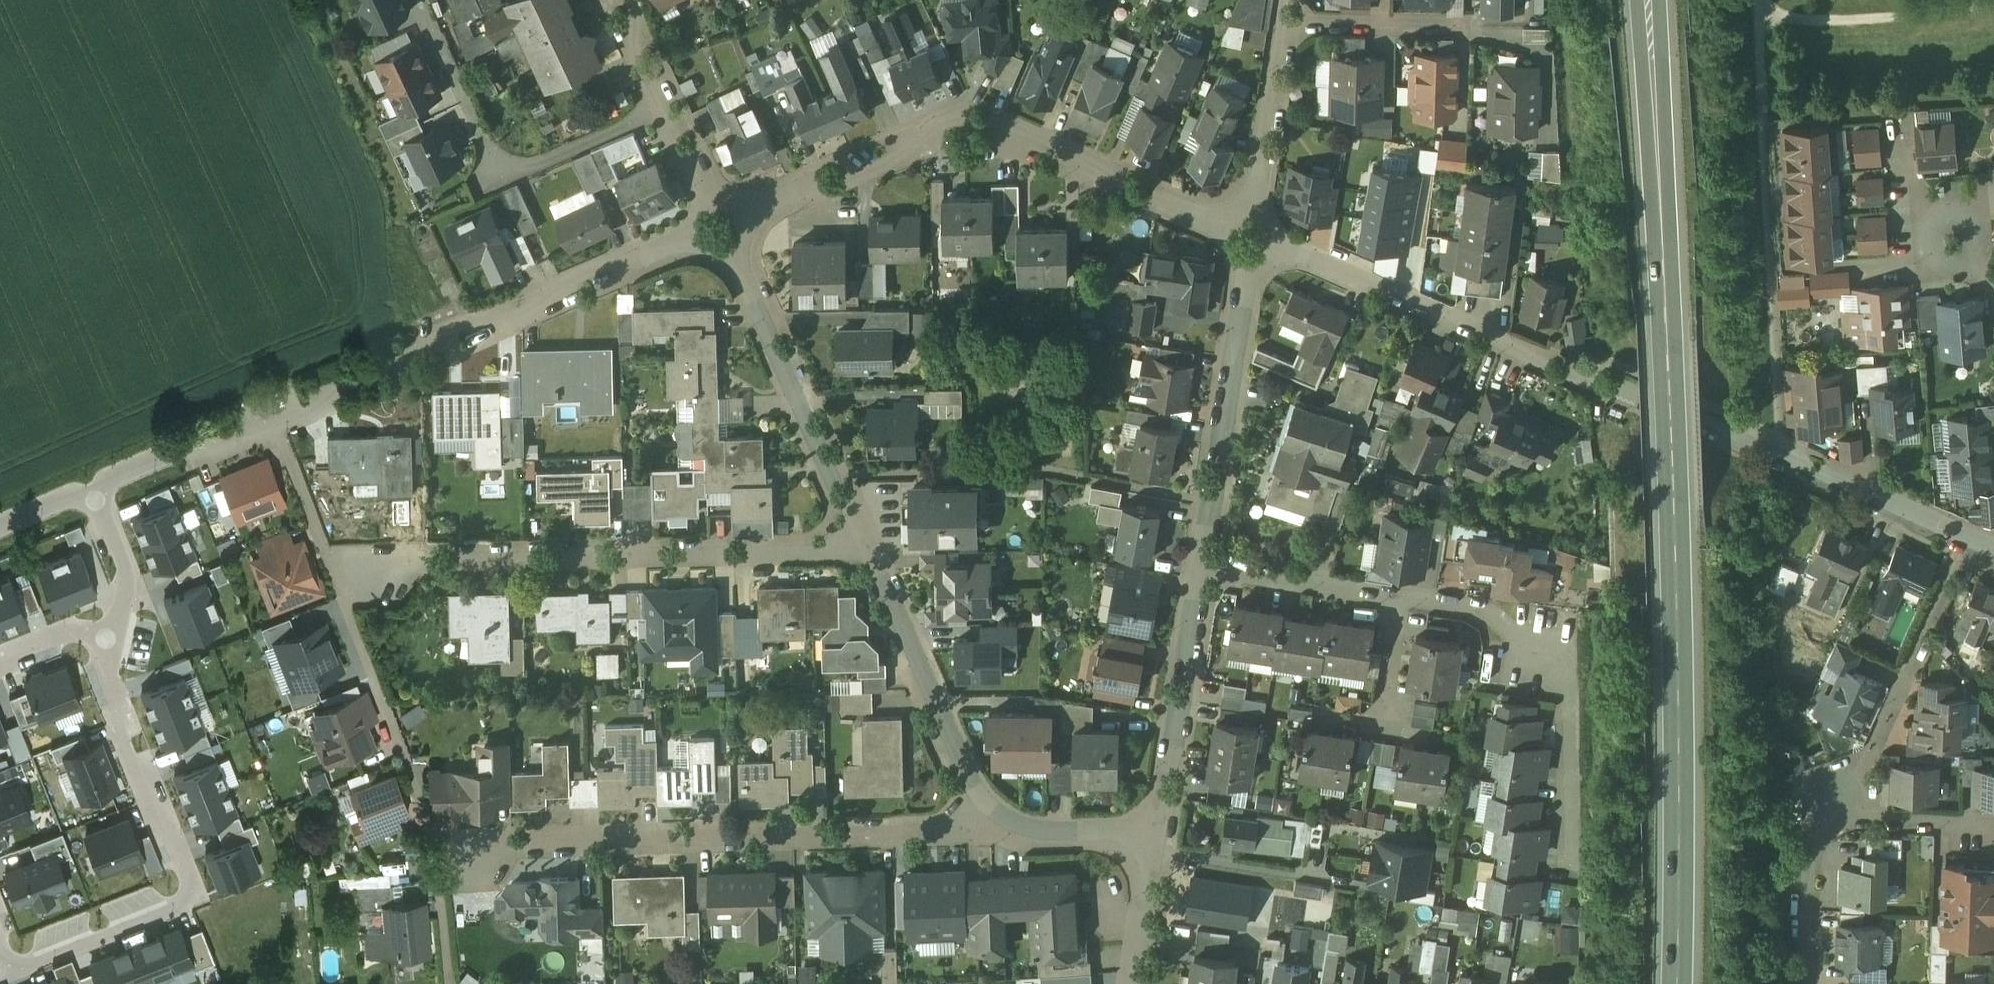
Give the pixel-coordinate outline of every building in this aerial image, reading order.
[(359,5),(365,2),(373,20),(382,23),(406,12),(409,4),(407,0),(357,0),(359,5)] [(458,21),(454,23),(466,55),(498,41),(498,40),(467,54),(460,38),(491,25),(485,12),(479,0),(449,0),(458,21)] [(569,0),(510,0),(485,12),(491,25),(460,38),(467,54),(498,40),(498,41),(505,57),(529,46),(548,85),(601,61),(592,43),(595,34),(587,31),(581,34),(568,6),(572,5),(569,0)] [(485,12),(510,0),(509,0),(506,0),(504,1),(503,0),(479,0),(485,12)] [(966,2),(948,4),(948,7),(945,7),(943,10),(944,20),(947,22),(949,21),(951,36),(965,34),(967,53),(986,51),(1000,50),(998,36),(995,0),(982,0),(978,0),(966,0),(966,2)] [(1229,24),(1261,30),(1266,0),(1240,0),(1229,24)] [(1448,3),(1448,15),(1463,15),(1464,0),(1448,0),(1448,3)] [(1483,8),(1522,8),(1523,0),(1483,0),(1483,8)] [(909,35),(900,13),(885,20),(902,59),(892,63),(906,96),(942,81),(933,61),(927,48),(917,53),(913,44),(917,42),(914,33),(909,35)] [(884,56),(868,23),(856,28),(859,36),(860,36),(867,51),(874,64),(882,60),(884,56)] [(1050,58),(1038,52),(1020,91),(1050,105),(1064,72),(1074,77),(1091,38),(1064,26),(1050,58)] [(813,37),(820,52),(840,43),(833,28),(813,37)] [(1551,30),(1523,29),(1523,42),(1552,43),(1551,30)] [(1000,50),(986,51),(988,68),(999,74),(1012,53),(1011,35),(998,36),(1000,50)] [(859,36),(849,41),(856,56),(867,51),(860,36),(859,36)] [(1366,36),(1337,36),(1336,56),(1365,57),(1366,36)] [(1109,47),(1091,38),(1074,77),(1084,81),(1070,113),(1100,126),(1114,94),(1110,93),(1118,76),(1100,68),(1109,47)] [(385,41),(371,47),(378,61),(391,55),(385,41)] [(391,55),(378,61),(390,86),(428,68),(416,43),(391,55)] [(1200,58),(1168,44),(1152,83),(1153,83),(1143,105),(1173,119),(1178,107),(1163,100),(1167,90),(1184,97),(1200,58)] [(840,46),(822,53),(838,89),(855,81),(840,46)] [(867,51),(856,56),(866,76),(877,71),(874,64),(867,51)] [(999,74),(993,83),(1010,91),(1025,58),(1012,53),(999,74)] [(956,75),(947,54),(933,61),(942,81),(956,75)] [(1453,55),(1417,54),(1417,84),(1411,84),(1410,100),(1416,106),(1416,116),(1417,116),(1421,121),(1428,121),(1432,117),(1451,118),(1456,114),(1457,59),(1453,55)] [(813,100),(799,67),(784,73),(776,56),(765,60),(771,75),(777,87),(786,83),(797,107),(796,107),(809,139),(839,126),(826,94),(813,100)] [(1336,56),(1333,56),(1332,84),(1382,86),(1382,77),(1377,71),(1377,58),(1365,57),(1336,56)] [(765,60),(751,66),(758,81),(771,75),(765,60)] [(428,68),(390,86),(402,112),(414,107),(440,94),(428,68)] [(1537,69),(1507,68),(1507,74),(1493,74),(1493,86),(1490,89),(1490,97),(1492,100),(1492,107),(1496,107),(1495,133),(1501,133),(1504,136),(1511,136),(1514,133),(1535,134),(1537,69)] [(777,87),(771,75),(758,81),(764,96),(778,89),(777,87)] [(838,89),(826,94),(839,126),(869,112),(856,81),(855,81),(838,89)] [(1382,86),(1332,84),(1332,112),(1376,114),(1376,100),(1382,94),(1382,86)] [(1244,98),(1215,86),(1200,121),(1229,134),(1244,98)] [(757,124),(740,87),(708,102),(720,129),(731,124),(735,134),(719,141),(726,158),(736,154),(743,167),(777,152),(763,121),(757,124)] [(1143,105),(1129,139),(1159,152),(1174,119),(1173,119),(1143,105)] [(402,112),(380,122),(387,137),(421,121),(414,107),(402,112)] [(1953,122),(1929,124),(1928,108),(1916,109),(1918,143),(1920,168),(1939,166),(1938,158),(1956,157),(1953,122)] [(1916,109),(1902,111),(1905,144),(1918,143),(1916,109)] [(1395,135),(1395,114),(1359,114),(1359,135),(1395,135)] [(421,121),(387,137),(395,155),(413,146),(411,140),(426,133),(421,121)] [(1229,134),(1200,121),(1195,132),(1202,136),(1189,166),(1219,180),(1233,147),(1225,143),(1229,134)] [(426,133),(411,140),(413,146),(417,155),(416,159),(419,167),(424,168),(428,177),(462,161),(457,149),(451,147),(448,140),(452,138),(445,123),(426,133)] [(1834,128),(1783,132),(1786,175),(1784,175),(1788,219),(1786,219),(1789,264),(1832,260),(1831,237),(1829,217),(1831,217),(1828,173),(1838,172),(1834,128)] [(1877,131),(1855,132),(1858,164),(1880,163),(1877,131)] [(633,133),(603,145),(611,162),(640,149),(633,133)] [(1467,144),(1440,140),(1437,166),(1466,170),(1467,144)] [(611,162),(603,145),(591,151),(605,180),(617,174),(611,162)] [(605,180),(591,151),(577,157),(591,186),(593,190),(594,190),(607,184),(605,180)] [(1559,153),(1543,153),(1542,180),(1561,183),(1559,153)] [(658,161),(618,179),(636,219),(676,200),(658,161)] [(1406,172),(1364,164),(1354,218),(1403,227),(1407,205),(1401,204),(1406,172)] [(1313,171),(1293,168),(1285,208),(1312,212),(1313,213),(1316,197),(1325,198),(1328,186),(1329,179),(1317,177),(1313,171)] [(944,180),(931,180),(932,220),(944,220),(943,197),(944,197),(944,180)] [(1881,180),(1859,181),(1860,204),(1883,202),(1881,180)] [(538,227),(517,182),(503,189),(523,232),(524,234),(538,227)] [(1019,184),(1005,185),(1005,213),(1018,212),(1020,212),(1019,184)] [(1005,213),(1005,185),(992,185),(992,196),(993,196),(994,213),(1005,213)] [(1516,189),(1468,185),(1460,238),(1450,237),(1448,251),(1443,253),(1442,262),(1447,266),(1504,274),(1505,274),(1516,189)] [(591,186),(550,205),(571,249),(614,228),(601,199),(598,200),(594,190),(593,190),(591,186)] [(1325,198),(1316,197),(1313,213),(1312,212),(1311,220),(1333,224),(1339,188),(1328,186),(1325,198)] [(969,248),(968,196),(944,197),(943,197),(944,220),(944,249),(969,248)] [(992,196),(968,196),(969,248),(994,248),(994,213),(993,196),(992,196)] [(1079,206),(1066,207),(1067,226),(1068,227),(1068,247),(1080,246),(1079,206)] [(1431,210),(1409,206),(1406,227),(1428,231),(1431,210)] [(490,207),(448,227),(464,261),(506,242),(490,207)] [(1019,227),(1018,212),(1005,213),(1006,247),(1018,247),(1018,227),(1019,227)] [(920,216),(872,217),(873,257),(920,256),(920,216)] [(1884,218),(1859,220),(1862,252),(1887,250),(1884,218)] [(1068,247),(1068,227),(1067,226),(1043,227),(1044,279),(1069,279),(1068,247)] [(1044,279),(1043,227),(1019,227),(1018,227),(1018,247),(1019,279),(1044,279)] [(524,234),(523,232),(510,238),(523,267),(536,261),(524,234)] [(1558,234),(1536,234),(1536,248),(1558,248),(1558,234)] [(1841,236),(1831,237),(1832,260),(1842,259),(1844,256),(1843,241),(1841,237),(1841,236)] [(847,278),(846,242),(794,243),(795,299),(846,298),(847,298),(847,278)] [(1181,256),(1150,251),(1145,284),(1174,288),(1172,306),(1205,311),(1212,270),(1204,269),(1206,258),(1182,255),(1181,256)] [(876,295),(875,264),(859,264),(859,278),(859,296),(876,295)] [(1504,274),(1468,269),(1465,293),(1501,298),(1504,274)] [(1547,280),(1533,276),(1522,315),(1557,325),(1565,298),(1559,296),(1563,285),(1560,284),(1562,279),(1548,275),(1547,280)] [(1847,275),(1812,277),(1814,295),(1849,293),(1847,275)] [(1117,277),(1114,298),(1112,297),(1108,324),(1128,328),(1133,300),(1129,300),(1132,279),(1117,277)] [(859,296),(859,278),(847,278),(847,298),(846,298),(846,302),(859,302),(859,296)] [(1904,286),(1855,290),(1857,312),(1857,314),(1864,313),(1866,342),(1899,339),(1898,324),(1907,323),(1904,286)] [(1348,314),(1294,290),(1280,320),(1308,332),(1294,362),(1258,346),(1252,359),(1317,386),(1348,314)] [(1939,295),(1917,297),(1920,328),(1942,326),(1940,302),(1939,295)] [(1979,299),(1940,302),(1942,326),(1944,355),(1956,354),(1959,358),(1969,357),(1971,352),(1984,351),(1979,299)] [(1157,303),(1133,300),(1128,328),(1128,329),(1152,333),(1157,303)] [(714,307),(634,310),(635,339),(635,340),(653,340),(653,333),(676,332),(677,357),(717,356),(717,330),(715,330),(714,307)] [(910,330),(910,309),(878,310),(878,330),(892,329),(892,331),(910,330)] [(634,310),(619,310),(620,339),(635,339),(634,310)] [(1857,312),(1844,313),(1846,343),(1866,342),(1864,313),(1857,314),(1857,312)] [(1589,318),(1572,318),(1571,351),(1588,352),(1589,318)] [(878,330),(839,330),(839,370),(892,369),(892,331),(892,329),(878,330)] [(1449,357),(1416,343),(1400,380),(1421,389),(1425,379),(1431,382),(1437,370),(1443,372),(1449,357)] [(1195,351),(1160,346),(1158,359),(1192,365),(1192,366),(1193,366),(1195,351)] [(609,350),(541,351),(542,390),(557,389),(557,396),(560,396),(560,392),(585,391),(586,407),(610,406),(609,350)] [(542,390),(541,351),(523,352),(524,408),(542,408),(542,390)] [(677,357),(668,357),(669,394),(694,393),(694,420),(719,420),(717,356),(677,357)] [(1158,359),(1145,357),(1142,379),(1154,381),(1151,397),(1148,397),(1148,399),(1185,406),(1192,366),(1192,365),(1158,359)] [(1359,366),(1345,362),(1341,375),(1345,377),(1333,414),(1342,418),(1347,401),(1366,407),(1375,377),(1358,371),(1359,366)] [(1913,389),(1889,391),(1887,364),(1873,365),(1875,393),(1878,431),(1909,429),(1908,417),(1915,416),(1913,389)] [(1873,365),(1857,366),(1859,394),(1875,393),(1873,365)] [(1818,370),(1783,373),(1783,383),(1795,382),(1797,404),(1841,400),(1839,373),(1818,375),(1818,370)] [(1142,379),(1135,378),(1131,396),(1148,399),(1148,397),(1151,397),(1154,381),(1142,379)] [(1421,389),(1412,409),(1414,410),(1403,436),(1400,434),(1394,447),(1401,450),(1400,453),(1432,467),(1447,433),(1430,426),(1433,419),(1450,427),(1464,396),(1431,382),(1425,379),(1421,389)] [(962,389),(925,389),(925,403),(963,403),(962,389)] [(500,393),(451,394),(451,391),(434,392),(435,437),(476,436),(476,465),(502,464),(502,455),(501,416),(500,393)] [(1510,402),(1486,391),(1479,417),(1498,426),(1505,414),(1510,402)] [(1404,406),(1385,399),(1381,412),(1392,416),(1400,419),(1404,406)] [(1841,400),(1797,404),(1798,415),(1786,416),(1787,426),(1799,425),(1800,436),(1823,434),(1822,429),(1843,427),(1841,400)] [(896,402),(896,410),(869,411),(869,433),(868,433),(868,456),(888,455),(888,453),(916,453),(916,422),(919,422),(918,401),(896,402)] [(1333,414),(1296,402),(1285,435),(1279,433),(1275,445),(1281,447),(1274,469),(1276,470),(1278,471),(1269,498),(1324,516),(1325,516),(1336,484),(1346,487),(1355,459),(1342,454),(1352,424),(1365,429),(1371,409),(1366,407),(1347,401),(1342,418),(1333,414)] [(1986,403),(1988,430),(1993,430),(1993,402),(1986,403)] [(1977,422),(1969,422),(1968,417),(1949,418),(1956,491),(1975,489),(1974,484),(1993,482),(1988,430),(1986,403),(1976,404),(1977,422)] [(1174,416),(1143,410),(1141,422),(1172,428),(1174,416)] [(1392,416),(1381,412),(1368,452),(1380,455),(1392,416)] [(1542,430),(1505,414),(1498,426),(1489,446),(1512,456),(1512,457),(1527,463),(1532,451),(1547,458),(1556,438),(1541,431),(1542,430)] [(524,415),(501,416),(502,455),(525,454),(524,415)] [(763,435),(726,436),(726,438),(719,438),(719,420),(694,420),(691,420),(692,456),(706,456),(706,467),(764,465),(763,435)] [(1172,428),(1141,422),(1133,469),(1168,476),(1177,429),(1172,428)] [(410,435),(349,437),(349,438),(329,438),(330,468),(350,467),(350,478),(387,477),(387,494),(412,493),(410,435)] [(1862,441),(1839,443),(1840,462),(1864,460),(1862,441)] [(1485,448),(1475,444),(1470,454),(1472,455),(1464,472),(1482,480),(1490,462),(1485,460),(1488,453),(1486,449),(1485,448)] [(1512,456),(1489,446),(1489,447),(1486,449),(1488,453),(1485,460),(1490,462),(1501,467),(1508,465),(1512,457),(1512,456)] [(593,457),(594,469),(610,469),(611,487),(624,487),(623,457),(593,457)] [(268,460),(221,479),(237,520),(285,502),(268,460)] [(764,465),(706,467),(707,490),(732,489),(732,501),(733,517),(745,516),(773,516),(773,483),(766,483),(766,465),(764,465)] [(680,468),(652,469),(652,495),(653,518),(669,517),(669,513),(688,513),(698,513),(697,496),(708,496),(708,502),(732,501),(732,489),(707,490),(706,467),(694,467),(694,481),(680,481),(680,468)] [(594,469),(538,471),(538,499),(575,498),(576,523),(611,523),(611,487),(610,469),(594,469)] [(1047,478),(1011,477),(1011,492),(1046,493),(1047,478)] [(207,484),(194,489),(204,514),(217,509),(207,484)] [(1336,484),(1325,516),(1324,516),(1323,522),(1340,527),(1352,489),(1346,487),(1336,484)] [(976,489),(930,489),(930,485),(915,486),(915,503),(912,503),(913,538),(935,538),(951,538),(976,537),(976,489)] [(168,486),(145,495),(149,506),(173,497),(168,486)] [(1122,492),(1092,486),(1089,501),(1119,506),(1122,492)] [(1985,493),(1987,524),(1993,523),(1993,492),(1985,493)] [(652,495),(638,496),(638,519),(653,518),(652,495)] [(638,496),(623,496),(624,519),(638,519),(638,496)] [(185,527),(174,501),(131,518),(142,545),(185,527)] [(1161,511),(1124,504),(1115,551),(1152,558),(1161,511)] [(1448,515),(1433,510),(1431,523),(1429,536),(1445,538),(1448,515)] [(688,513),(669,513),(669,517),(669,524),(688,524),(688,513)] [(773,516),(745,516),(745,530),(733,531),(733,517),(733,537),(774,535),(773,516)] [(745,530),(745,516),(733,517),(733,531),(745,530)] [(1431,523),(1387,516),(1382,542),(1427,549),(1429,536),(1431,523)] [(1486,529),(1456,520),(1454,534),(1458,535),(1485,539),(1486,529)] [(196,553),(185,527),(142,545),(153,571),(196,553)] [(1867,546),(1826,528),(1807,571),(1819,576),(1806,604),(1835,617),(1850,583),(1837,579),(1841,571),(1853,577),(1867,546)] [(288,531),(255,544),(261,558),(294,545),(288,531)] [(1485,539),(1458,535),(1454,558),(1480,561),(1479,571),(1497,574),(1495,589),(1546,597),(1550,575),(1528,568),(1530,556),(1513,553),(1514,548),(1484,544),(1485,539)] [(935,552),(935,538),(913,538),(904,538),(905,552),(935,552)] [(1427,549),(1382,542),(1378,568),(1395,570),(1423,575),(1427,549)] [(261,558),(254,561),(263,583),(272,580),(279,599),(298,591),(300,597),(319,589),(321,584),(319,578),(314,576),(301,543),(261,558)] [(1935,563),(1898,547),(1886,577),(1885,576),(1870,611),(1889,619),(1904,585),(1921,593),(1935,563)] [(947,564),(946,552),(920,553),(921,567),(939,567),(939,564),(947,564)] [(40,568),(57,609),(95,594),(79,553),(40,568)] [(197,557),(173,567),(178,579),(202,569),(197,557)] [(1147,569),(1109,562),(1106,581),(1118,583),(1118,582),(1144,586),(1147,569)] [(947,564),(939,564),(939,567),(939,569),(939,589),(989,588),(989,563),(947,564)] [(1798,574),(1780,567),(1772,592),(1795,601),(1799,589),(1788,585),(1789,581),(1794,583),(1798,574)] [(1395,570),(1378,568),(1378,569),(1368,568),(1366,580),(1392,585),(1395,570)] [(0,581),(0,626),(2,631),(28,620),(11,577),(0,581)] [(207,582),(164,599),(180,640),(223,623),(207,582)] [(1144,586),(1118,582),(1118,583),(1114,607),(1118,608),(1115,623),(1149,629),(1157,589),(1144,586)] [(1977,582),(1956,630),(1955,630),(1955,631),(1981,643),(1990,623),(1990,624),(1993,614),(1993,590),(1977,582)] [(838,585),(760,587),(760,617),(761,637),(763,637),(765,637),(787,636),(787,625),(835,624),(839,624),(838,597),(838,585)] [(715,588),(680,589),(681,649),(693,649),(693,670),(717,669),(715,588)] [(989,588),(939,589),(939,611),(939,613),(948,613),(990,612),(989,588)] [(681,649),(680,589),(646,590),(647,639),(640,639),(640,657),(668,657),(668,649),(681,649)] [(627,591),(610,591),(610,599),(611,620),(628,619),(628,617),(627,591)] [(642,616),(641,591),(627,591),(628,617),(642,616)] [(578,592),(534,593),(534,612),(542,611),(543,622),(576,622),(577,642),(611,641),(611,620),(610,599),(578,600),(578,592)] [(507,594),(451,595),(452,632),(481,632),(481,658),(501,658),(509,658),(508,638),(507,594)] [(854,596),(838,597),(839,624),(835,624),(835,626),(825,636),(825,665),(878,663),(877,649),(866,638),(866,622),(854,612),(854,596)] [(1259,608),(1236,605),(1229,649),(1252,653),(1259,608)] [(1960,609),(1950,605),(1942,624),(1952,628),(1960,609)] [(1282,612),(1259,608),(1252,653),(1275,656),(1274,660),(1282,612)] [(1860,614),(1852,610),(1848,619),(1857,622),(1860,614)] [(939,613),(939,611),(926,611),(926,625),(948,625),(948,613),(939,613)] [(735,612),(721,613),(722,656),(736,655),(736,653),(735,612)] [(761,637),(760,617),(737,618),(737,613),(735,612),(736,653),(763,652),(763,637),(761,637)] [(1304,619),(1282,616),(1283,612),(1282,612),(1274,660),(1297,664),(1304,619)] [(1326,623),(1304,619),(1297,664),(1320,667),(1328,619),(1327,619),(1326,623)] [(1351,623),(1328,619),(1320,667),(1321,668),(1321,663),(1344,667),(1351,623)] [(1016,623),(982,624),(982,640),(1001,640),(1001,655),(1017,654),(1016,623)] [(1374,627),(1351,623),(1344,667),(1367,671),(1374,627)] [(336,652),(325,625),(275,645),(286,671),(336,652)] [(1449,630),(1427,627),(1425,638),(1447,642),(1449,630)] [(1143,642),(1109,635),(1106,652),(1140,659),(1143,642)] [(525,673),(524,637),(508,638),(509,658),(501,658),(502,674),(525,673)] [(1425,638),(1417,637),(1413,660),(1457,667),(1461,644),(1447,642),(1425,638)] [(982,640),(957,640),(958,677),(1001,677),(1001,655),(1001,640),(982,640)] [(1863,654),(1837,642),(1828,663),(1845,670),(1845,669),(1854,673),(1863,654)] [(1877,643),(1871,657),(1880,661),(1887,647),(1877,643)] [(1987,658),(1962,645),(1954,661),(1967,669),(1964,674),(1975,682),(1987,658)] [(598,674),(621,675),(622,650),(599,650),(598,674)] [(1106,652),(1100,651),(1095,679),(1101,680),(1098,694),(1133,700),(1136,687),(1139,687),(1144,659),(1140,659),(1106,652)] [(346,679),(336,652),(286,671),(296,698),(346,679)] [(763,652),(736,653),(736,655),(737,668),(763,667),(763,652)] [(189,655),(163,665),(168,677),(193,667),(189,655)] [(1457,667),(1413,660),(1409,684),(1439,689),(1454,691),(1457,667)] [(29,689),(39,719),(81,704),(66,663),(25,678),(29,689)] [(1854,673),(1845,669),(1845,670),(1824,717),(1857,732),(1878,684),(1854,673)] [(886,675),(862,676),(863,692),(872,692),(887,691),(886,675)] [(194,703),(184,677),(140,695),(150,720),(194,703)] [(1953,684),(1921,683),(1921,695),(1953,696),(1953,684)] [(1247,688),(1225,684),(1223,696),(1245,699),(1247,688)] [(1439,689),(1417,685),(1416,697),(1438,700),(1439,689)] [(22,725),(39,719),(29,689),(11,696),(22,725)] [(863,692),(840,693),(841,712),(873,712),(872,692),(863,692)] [(375,719),(365,693),(354,697),(364,723),(375,719)] [(1953,696),(1921,695),(1921,718),(1916,718),(1915,740),(1915,742),(1939,742),(1959,743),(1960,720),(1965,720),(1965,696),(1953,696)] [(1063,700),(1040,696),(1035,696),(1035,714),(1051,714),(1051,723),(1063,723),(1063,700)] [(1245,699),(1223,696),(1221,707),(1222,708),(1243,711),(1245,699)] [(1361,699),(1339,696),(1337,707),(1360,711),(1361,699)] [(354,697),(315,712),(326,742),(325,742),(321,750),(324,757),(332,760),(372,745),(364,723),(354,697)] [(1437,705),(1415,702),(1413,713),(1435,717),(1437,705)] [(1534,707),(1503,702),(1501,715),(1493,713),(1489,741),(1501,743),(1535,747),(1540,721),(1532,719),(1534,707)] [(204,728),(194,703),(150,720),(160,746),(204,728)] [(1313,710),(1291,706),(1289,718),(1311,722),(1313,710)] [(1243,711),(1222,708),(1219,721),(1244,725),(1246,711),(1243,711)] [(1435,717),(1413,713),(1411,725),(1433,729),(1435,717)] [(1035,714),(989,714),(989,738),(995,738),(995,762),(1047,762),(1050,762),(1050,761),(1051,723),(1051,714),(1035,714)] [(901,718),(864,719),(865,772),(845,772),(845,794),(903,793),(901,718)] [(4,727),(8,736),(6,737),(16,760),(31,755),(19,721),(4,727)] [(1219,721),(1217,721),(1213,749),(1253,755),(1258,727),(1244,725),(1219,721)] [(1331,732),(1307,728),(1300,773),(1324,777),(1331,732)] [(805,729),(781,729),(782,753),(773,762),(742,763),(743,802),(787,801),(786,789),(810,788),(812,788),(812,764),(811,754),(805,755),(805,729)] [(1093,730),(1075,730),(1074,762),(1074,779),(1075,779),(1076,779),(1076,777),(1106,778),(1105,780),(1118,780),(1119,731),(1093,730)] [(207,732),(180,743),(189,765),(216,755),(207,732)] [(1354,736),(1331,732),(1324,777),(1347,781),(1354,736)] [(84,734),(51,747),(55,759),(64,755),(88,746),(84,734)] [(715,738),(689,739),(690,767),(657,768),(657,792),(658,804),(693,803),(693,791),(716,791),(716,774),(715,738)] [(1372,739),(1361,738),(1357,760),(1369,762),(1372,739)] [(1384,741),(1372,739),(1369,762),(1381,764),(1384,741)] [(120,786),(102,740),(88,746),(64,755),(82,801),(120,786)] [(656,740),(632,741),(632,769),(598,770),(598,778),(599,805),(599,806),(635,805),(635,793),(657,792),(657,768),(656,740)] [(1939,742),(1915,742),(1915,740),(1907,740),(1907,754),(1939,754),(1939,742)] [(544,771),(511,773),(511,797),(511,809),(547,807),(547,796),(570,795),(569,779),(569,743),(558,743),(558,741),(554,741),(554,743),(543,744),(544,771)] [(1396,743),(1384,741),(1381,764),(1392,765),(1396,743)] [(1535,747),(1501,743),(1497,769),(1505,770),(1503,782),(1533,787),(1535,775),(1543,776),(1547,749),(1536,747),(1535,747)] [(1426,747),(1403,744),(1395,788),(1419,792),(1426,747)] [(510,745),(485,745),(486,773),(452,774),(452,777),(453,809),(453,810),(489,809),(489,797),(511,797),(511,773),(510,745)] [(1450,751),(1426,747),(1419,792),(1442,796),(1450,751)] [(1253,755),(1213,749),(1208,776),(1210,777),(1234,781),(1249,783),(1253,755)] [(216,760),(174,778),(184,802),(226,785),(216,760)] [(1062,761),(1050,761),(1050,762),(1047,762),(1046,793),(1062,793),(1062,761)] [(1074,762),(1062,761),(1062,793),(1074,793),(1075,779),(1074,779),(1074,762)] [(826,763),(812,764),(812,788),(810,788),(810,796),(826,796),(826,763)] [(1937,766),(1896,765),(1895,797),(1936,798),(1937,766)] [(1978,767),(1977,799),(1993,800),(1993,768),(1978,767)] [(311,776),(316,789),(331,784),(327,771),(311,776)] [(730,773),(716,774),(716,791),(716,802),(731,801),(730,773)] [(0,782),(0,831),(33,818),(16,775),(0,782)] [(393,775),(352,791),(371,839),(401,827),(396,815),(407,811),(393,775)] [(452,777),(437,777),(438,810),(453,809),(452,777)] [(1234,781),(1210,777),(1208,790),(1232,794),(1234,781)] [(584,778),(569,779),(570,795),(570,806),(585,806),(584,778)] [(598,778),(584,778),(585,806),(599,805),(598,778)] [(1533,787),(1503,782),(1501,794),(1493,793),(1488,821),(1500,822),(1502,823),(1535,826),(1539,800),(1531,799),(1533,787)] [(226,785),(184,802),(194,828),(237,810),(226,785)] [(1279,807),(1280,795),(1260,793),(1259,805),(1279,807)] [(239,815),(215,824),(219,836),(243,827),(239,815)] [(1257,819),(1226,815),(1223,839),(1233,840),(1233,846),(1255,849),(1256,843),(1259,819),(1257,819)] [(1283,818),(1258,815),(1257,819),(1259,819),(1256,843),(1289,847),(1289,848),(1291,848),(1294,827),(1283,825),(1283,818)] [(129,819),(86,835),(101,874),(144,858),(136,837),(129,819)] [(1324,822),(1312,820),(1309,844),(1320,846),(1324,822)] [(1502,823),(1500,822),(1496,849),(1504,850),(1502,862),(1533,867),(1535,855),(1543,856),(1547,828),(1535,826),(1502,823)] [(243,827),(219,836),(224,848),(249,839),(250,842),(258,839),(252,824),(243,827)] [(148,832),(136,837),(144,858),(148,870),(161,866),(148,832)] [(1902,837),(1866,836),(1866,855),(1885,855),(1885,856),(1902,857),(1902,837)] [(224,848),(204,856),(217,888),(261,871),(250,842),(249,839),(224,848)] [(1431,849),(1376,841),(1373,861),(1428,870),(1431,849)] [(56,850),(2,870),(16,907),(33,900),(35,904),(56,896),(54,892),(70,886),(56,850)] [(1885,855),(1866,855),(1866,869),(1842,868),(1841,900),(1865,901),(1884,902),(1885,856),(1885,855)] [(1428,870),(1373,861),(1369,881),(1412,888),(1425,890),(1428,870)] [(1533,867),(1502,862),(1500,874),(1492,873),(1488,900),(1534,908),(1539,880),(1531,879),(1533,867)] [(1965,871),(1965,866),(1946,865),(1944,902),(1947,904),(1952,905),(1952,910),(1947,910),(1944,913),(1944,923),(1943,940),(1950,940),(1962,940),(1963,935),(1975,935),(1976,930),(1993,930),(1993,877),(1977,877),(1977,872),(1965,871)] [(883,870),(845,871),(847,951),(867,950),(867,926),(885,926),(883,870)] [(845,871),(807,872),(808,928),(826,928),(827,952),(847,951),(845,871)] [(944,873),(944,877),(926,878),(926,874),(907,874),(910,938),(920,938),(921,953),(956,952),(955,936),(967,936),(965,880),(966,880),(965,872),(944,873)] [(774,873),(741,874),(741,878),(712,879),(711,879),(712,917),(749,916),(749,934),(776,933),(775,905),(774,875),(774,873)] [(1075,873),(1007,877),(1009,903),(1010,903),(1037,901),(1040,951),(1035,951),(1035,954),(1041,954),(1080,951),(1075,873)] [(795,874),(774,875),(775,905),(795,904),(795,874)] [(712,875),(699,875),(700,911),(699,911),(700,918),(712,917),(711,879),(712,879),(712,875)] [(655,877),(615,878),(616,920),(651,919),(652,933),(682,932),(684,932),(683,911),(683,876),(681,876),(681,877),(655,878),(655,877)] [(966,880),(965,880),(967,936),(968,949),(1007,947),(1004,910),(1011,909),(1010,903),(1009,903),(1007,877),(966,880)] [(1225,883),(1193,878),(1187,917),(1208,920),(1246,926),(1252,887),(1240,885),(1236,884),(1231,883),(1225,883)] [(568,879),(540,879),(540,883),(512,883),(498,898),(498,915),(510,915),(510,916),(511,919),(513,920),(517,922),(522,920),(523,919),(525,915),(525,914),(541,914),(542,929),(549,936),(579,935),(579,910),(578,889),(574,889),(568,882),(568,879)] [(1299,882),(1299,890),(1323,893),(1324,884),(1299,882)] [(393,884),(354,888),(356,911),(386,908),(386,906),(395,905),(393,884)] [(1425,890),(1412,888),(1410,900),(1434,903),(1436,892),(1425,890)] [(1865,901),(1841,900),(1841,913),(1865,913),(1865,901)] [(395,905),(386,906),(386,908),(388,930),(376,931),(379,959),(402,956),(401,950),(418,949),(416,930),(425,929),(423,903),(395,905)] [(1480,913),(1443,908),(1441,921),(1458,923),(1457,931),(1477,934),(1480,913)] [(603,909),(579,910),(579,934),(604,934),(603,909)] [(699,911),(683,911),(684,932),(682,932),(683,949),(700,949),(700,918),(699,911)] [(1944,923),(1932,923),(1931,951),(1947,952),(1949,952),(1950,940),(1943,940),(1944,923)] [(137,943),(153,983),(154,983),(201,965),(189,934),(185,924),(137,943)] [(1880,926),(1840,924),(1838,961),(1844,961),(1850,967),(1850,961),(1878,963),(1878,960),(1878,940),(1883,935),(1883,929),(1880,926)] [(1564,952),(1581,952),(1580,925),(1563,926),(1564,952)] [(202,929),(189,934),(201,965),(214,960),(202,929)] [(1231,933),(1214,931),(1212,931),(1199,929),(1197,942),(1229,946),(1231,933)] [(1347,933),(1329,930),(1328,939),(1327,947),(1339,949),(1339,953),(1344,954),(1347,933)] [(1328,939),(1316,937),(1312,965),(1323,967),(1327,947),(1328,939)] [(1437,940),(1423,938),(1418,971),(1432,973),(1432,968),(1437,940)] [(1229,946),(1197,942),(1195,954),(1227,958),(1229,946)] [(91,961),(95,972),(100,983),(153,983),(137,943),(91,961)] [(1339,949),(1327,947),(1323,967),(1321,981),(1334,983),(1339,953),(1339,949)] [(898,982),(897,948),(882,949),(883,982),(898,982)] [(1080,951),(1041,954),(1042,975),(1048,975),(1089,972),(1088,951),(1080,951)] [(1947,952),(1931,951),(1930,980),(1946,981),(1947,952)] [(1195,954),(1195,956),(1197,956),(1195,977),(1192,976),(1191,983),(1232,983),(1235,959),(1227,958),(1195,954)] [(1511,958),(1497,955),(1493,981),(1507,983),(1511,958)] [(1348,958),(1344,983),(1343,983),(1362,983),(1366,961),(1348,958)] [(1878,963),(1850,961),(1850,967),(1849,981),(1887,982),(1888,961),(1878,961),(1878,960),(1878,963)] [(1278,963),(1274,983),(1306,983),(1309,968),(1278,963)] [(1410,969),(1393,966),(1390,983),(1408,983),(1410,969)] [(1432,968),(1432,973),(1430,983),(1445,983),(1447,971),(1432,968)] [(81,977),(84,983),(100,983),(95,972),(81,977)] [(1048,975),(1048,983),(1090,983),(1089,972),(1048,975)] [(1244,975),(1243,983),(1255,983),(1256,976),(1244,975)] [(1471,976),(1461,975),(1459,983),(1470,983),(1471,976)]
